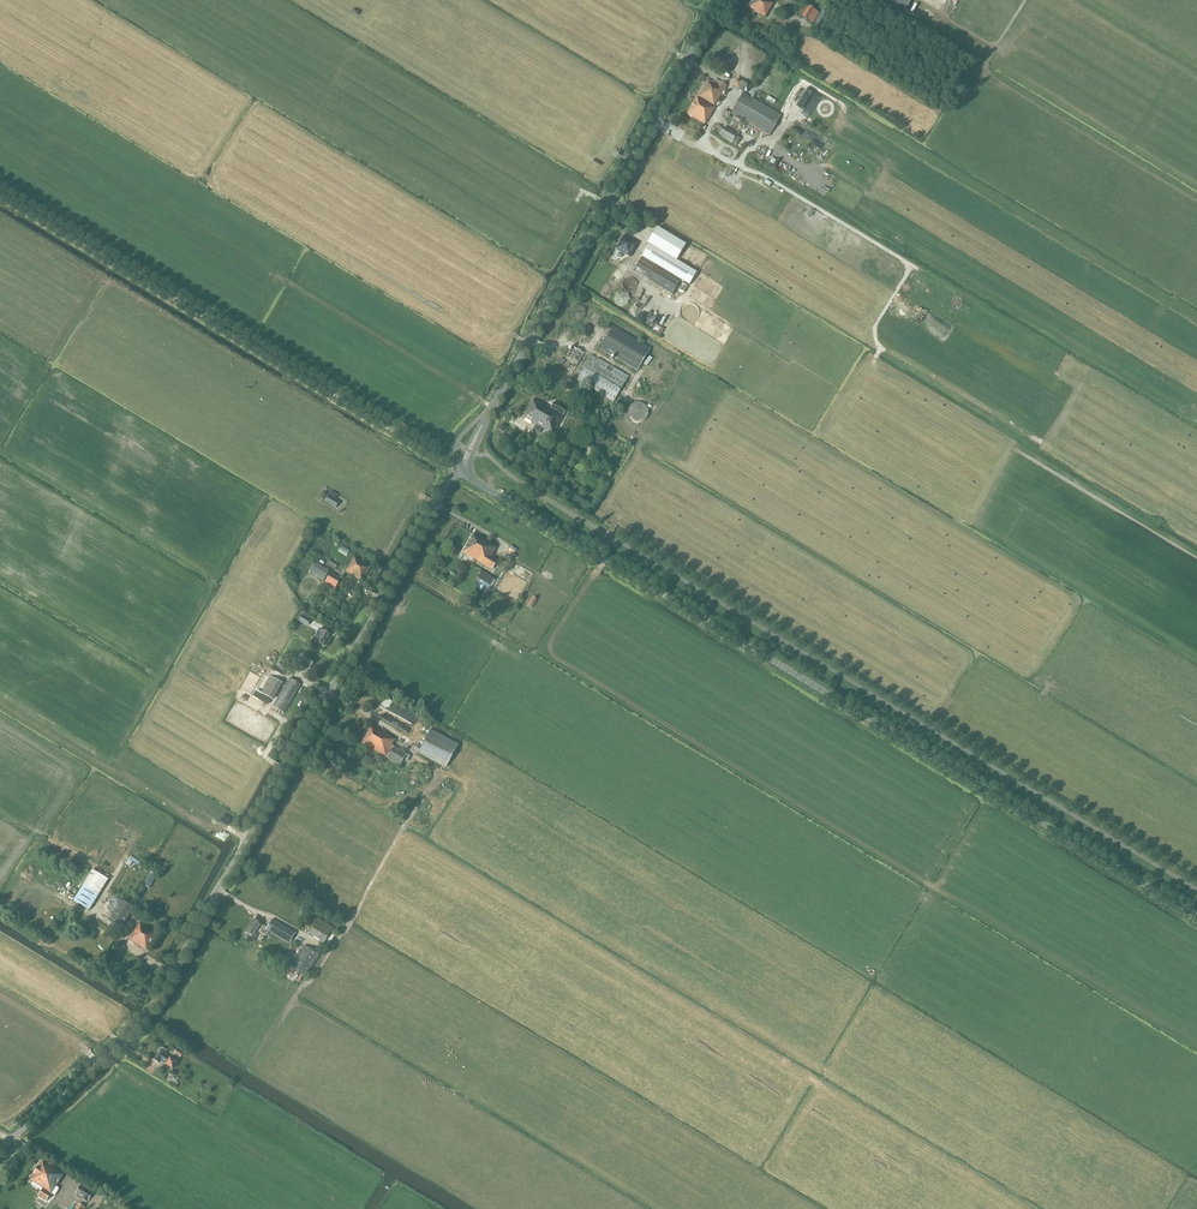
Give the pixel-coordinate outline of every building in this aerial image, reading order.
[(773,4),(767,0),(753,0),(748,8),(765,18),(773,4)] [(905,11),(912,0),(887,0),(905,11)] [(813,24),(820,13),(808,6),(801,17),(813,24)] [(715,80),(713,83),(707,80),(698,97),(715,107),(727,87),(719,82),(715,80)] [(742,84),(736,80),(732,86),(738,90),(743,93),(731,113),(770,136),(782,116),(744,93),(748,86),(743,82),(742,84)] [(708,120),(715,108),(697,97),(687,115),(705,125),(708,120)] [(737,146),(741,139),(737,137),(737,136),(723,128),(716,124),(712,131),(719,135),(733,143),(737,146)] [(650,244),(642,256),(688,284),(695,271),(676,260),(685,244),(657,228),(648,243),(650,244)] [(624,236),(616,250),(623,254),(628,257),(630,258),(638,244),(624,236)] [(634,283),(634,281),(634,280),(632,278),(630,276),(629,276),(627,276),(625,276),(623,277),(622,278),(621,279),(621,280),(620,281),(620,283),(620,284),(620,285),(621,287),(622,288),(624,289),(625,290),(627,290),(628,290),(630,290),(632,288),(633,287),(634,286),(634,285),(634,283)] [(627,297),(626,295),(626,294),(624,292),(623,291),(622,290),(620,289),(619,289),(618,289),(616,289),(615,290),(613,291),(612,292),(611,294),(611,295),(611,297),(611,298),(611,300),(612,301),(613,302),(614,303),(615,304),(617,305),(618,305),(620,305),(621,305),(622,304),(624,303),(625,302),(626,301),(626,299),(627,297)] [(638,371),(651,349),(613,327),(614,326),(610,324),(607,328),(611,330),(600,349),(615,358),(615,357),(638,371)] [(591,354),(576,380),(614,402),(629,376),(591,354)] [(533,400),(523,417),(536,425),(534,429),(540,433),(543,429),(552,434),(555,429),(556,429),(563,417),(533,400)] [(643,411),(643,409),(643,408),(642,406),(640,405),(639,403),(638,403),(636,402),(634,402),(633,402),(630,403),(629,404),(627,405),(626,406),(626,408),(625,410),(625,411),(625,413),(626,415),(627,417),(628,418),(629,419),(631,420),(632,420),(634,420),(636,420),(638,420),(639,419),(640,418),(642,417),(642,415),(643,413),(643,411)] [(554,403),(551,408),(564,416),(567,410),(554,403)] [(599,427),(595,433),(600,436),(604,430),(599,427)] [(338,495),(332,491),(329,496),(335,500),(338,495)] [(336,508),(339,503),(329,496),(326,502),(336,508)] [(493,570),(498,561),(491,558),(497,548),(473,534),(463,552),(493,570)] [(347,557),(350,551),(342,546),(338,552),(347,557)] [(363,581),(371,567),(355,557),(346,571),(363,581)] [(324,581),(329,572),(317,565),(311,574),(324,581)] [(490,586),(494,580),(480,571),(477,578),(490,586)] [(336,589),(342,579),(331,573),(325,583),(336,589)] [(532,609),(537,601),(532,597),(527,606),(532,609)] [(303,615),(300,618),(309,623),(311,620),(303,615)] [(324,647),(331,635),(321,629),(317,636),(320,638),(317,643),(324,647)] [(306,655),(303,654),(301,658),(304,659),(299,667),(305,670),(307,666),(311,668),(315,660),(306,655)] [(281,662),(278,668),(286,673),(289,667),(281,662)] [(269,704),(272,700),(273,701),(283,684),(266,674),(256,690),(265,696),(263,700),(269,704)] [(284,714),(301,685),(290,678),(273,707),(284,714)] [(408,761),(411,756),(407,754),(392,745),(395,740),(372,726),(362,742),(386,757),(400,766),(404,759),(408,761)] [(447,768),(459,745),(431,731),(423,747),(418,745),(415,750),(420,753),(419,753),(447,768)] [(92,871),(84,885),(96,892),(105,878),(101,875),(92,871)] [(151,872),(144,885),(150,889),(157,876),(151,872)] [(97,892),(96,892),(84,885),(84,884),(74,901),(87,909),(97,892)] [(122,900),(109,921),(121,929),(134,908),(122,900)] [(256,938),(259,932),(267,937),(269,932),(290,944),(296,933),(272,919),(267,928),(253,920),(246,932),(256,938)] [(325,944),(333,929),(317,920),(309,934),(325,944)] [(147,951),(157,933),(140,923),(133,935),(130,940),(147,951)] [(125,948),(119,945),(115,952),(121,955),(125,948)] [(306,978),(320,955),(304,945),(290,968),(306,978)] [(287,965),(291,959),(278,952),(275,957),(287,965)] [(162,1049),(155,1060),(160,1064),(161,1062),(166,1065),(173,1070),(178,1063),(170,1058),(166,1055),(168,1052),(162,1049)] [(64,1175),(42,1161),(30,1181),(44,1189),(39,1197),(46,1202),(51,1194),(52,1195),(52,1194),(56,1196),(59,1191),(56,1188),(61,1180),(64,1175)] [(93,1195),(81,1187),(77,1194),(83,1198),(82,1199),(88,1203),(93,1195)]
